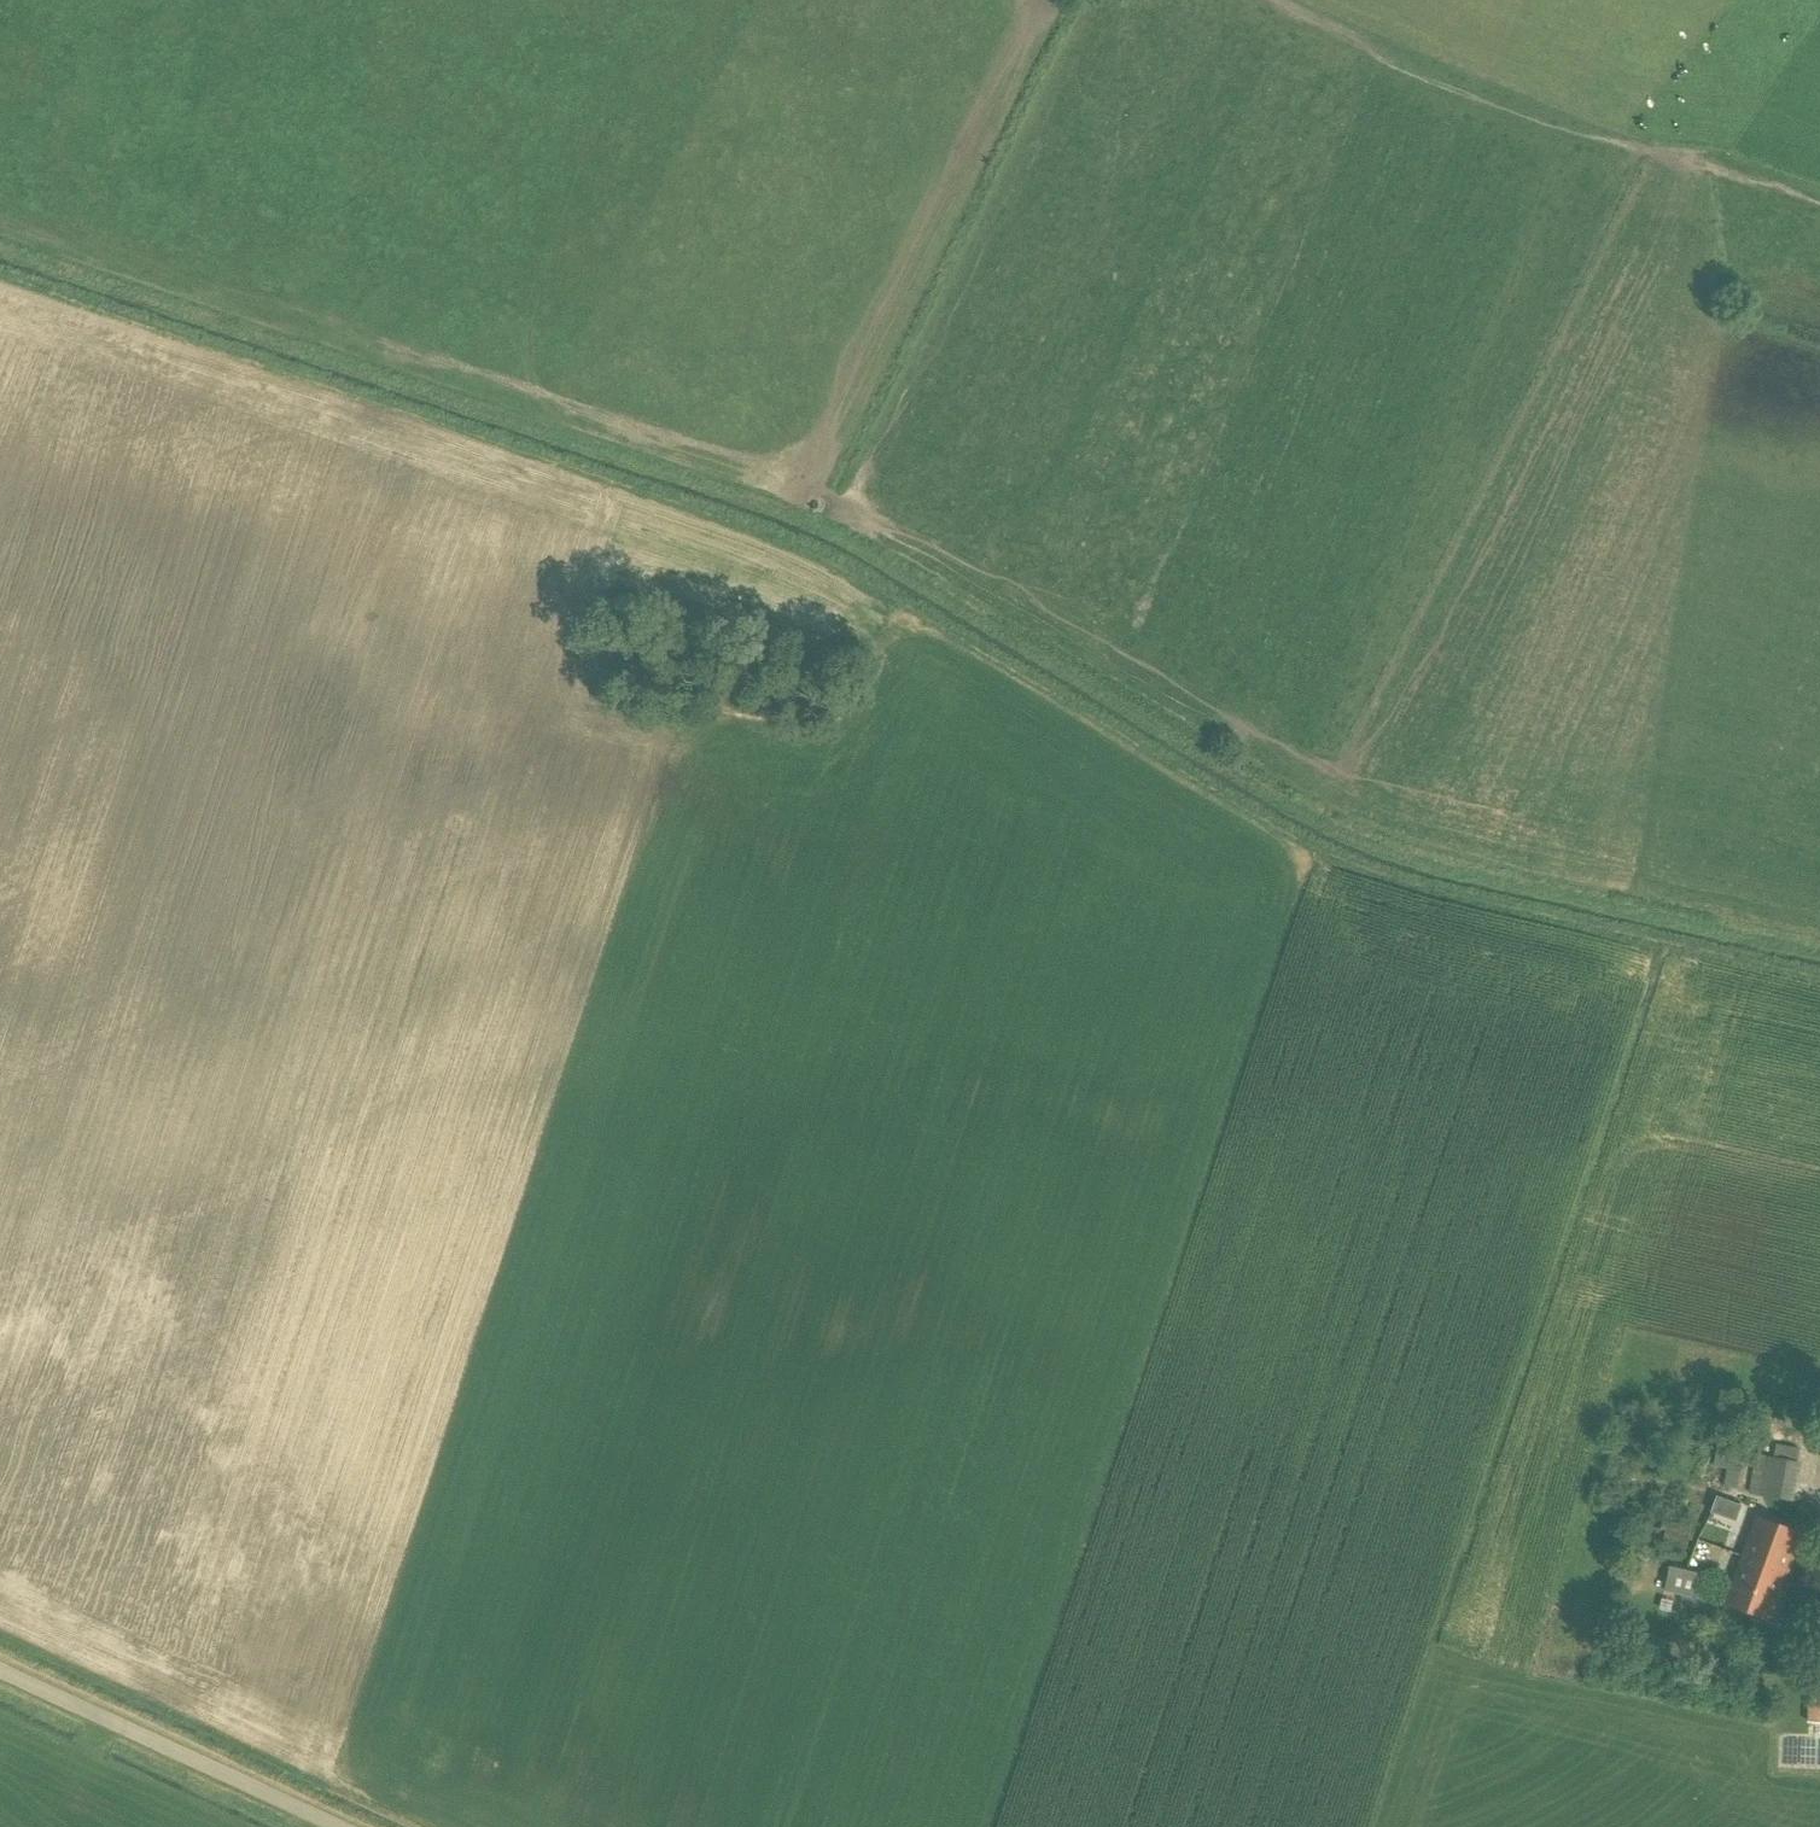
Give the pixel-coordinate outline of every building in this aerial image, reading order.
[(1737,1489),(1749,1428),(1749,1427),(1723,1422),(1714,1466),(1727,1468),(1724,1486),(1737,1489)] [(1798,1462),(1800,1448),(1776,1444),(1774,1457),(1755,1454),(1749,1493),(1793,1502),(1800,1462),(1798,1462)] [(1770,1619),(1777,1600),(1801,1534),(1758,1518),(1727,1603),(1770,1619)] [(1686,1549),(1691,1526),(1663,1519),(1661,1529),(1666,1530),(1663,1544),(1686,1549)] [(1670,1564),(1664,1589),(1693,1596),(1699,1570),(1670,1564)] [(1810,1666),(1808,1723),(1819,1723),(1819,1666),(1810,1666)]
